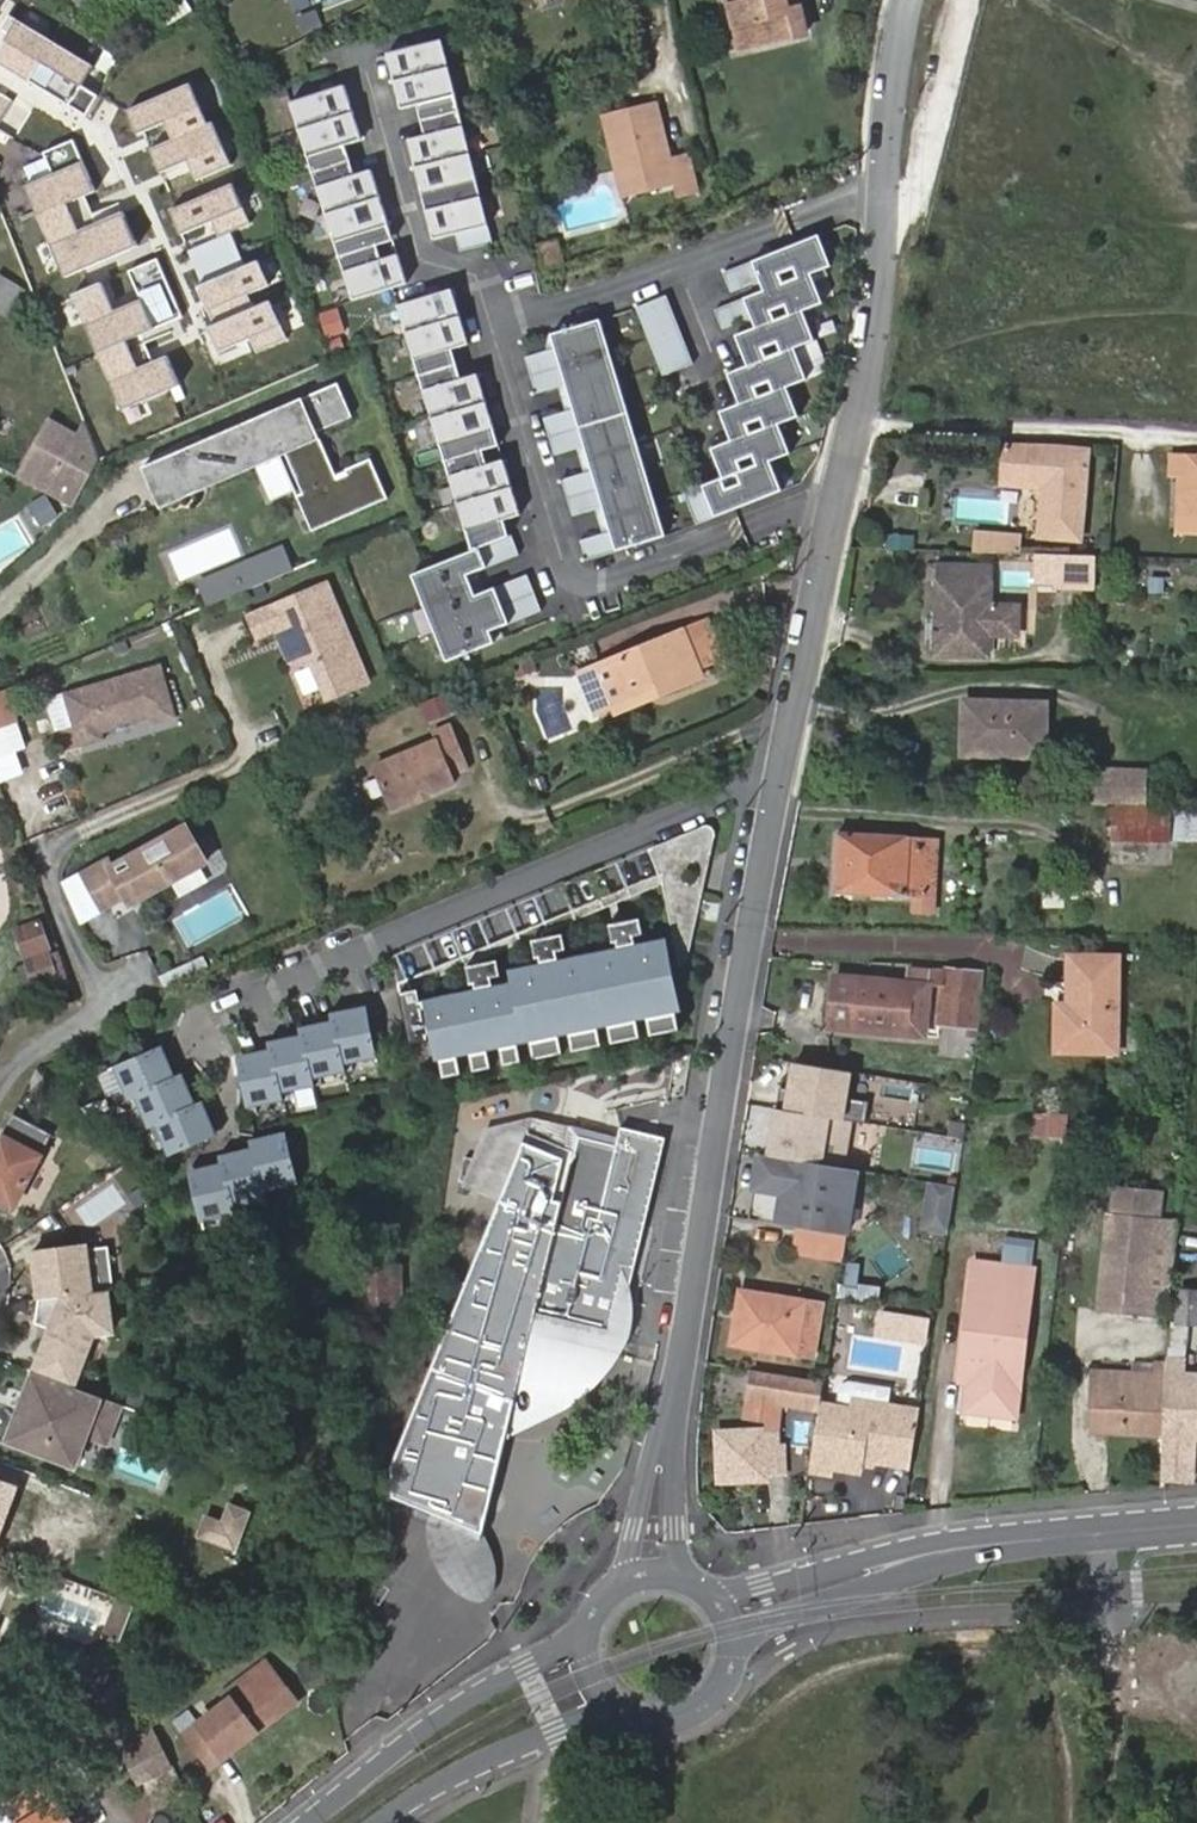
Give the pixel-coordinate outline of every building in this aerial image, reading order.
[(83,8),(92,0),(76,0),(83,8)] [(759,49),(747,0),(730,0),(738,30),(749,28),(755,51),(759,49)] [(759,49),(808,38),(801,12),(790,14),(786,0),(747,0),(759,49)] [(790,14),(801,12),(798,0),(786,0),(790,14)] [(17,20),(0,49),(0,66),(71,107),(95,65),(17,20)] [(749,28),(738,30),(743,54),(755,51),(749,28)] [(440,40),(385,54),(392,82),(447,69),(440,40)] [(392,82),(399,110),(421,105),(425,119),(457,112),(447,69),(392,82)] [(327,82),(316,86),(318,94),(330,90),(327,82)] [(318,94),(288,104),(297,131),(351,114),(342,86),(330,90),(318,94)] [(193,88),(132,113),(141,137),(165,128),(171,141),(153,149),(163,173),(190,163),(204,197),(172,210),(183,236),(244,211),(193,88)] [(619,158),(629,200),(668,192),(671,203),(692,199),(683,159),(664,162),(651,105),(600,117),(610,159),(619,158)] [(429,135),(407,140),(413,169),(469,155),(457,112),(425,119),(425,120),(429,135)] [(351,114),(297,131),(311,173),(343,163),(338,149),(360,142),(351,114)] [(469,155),(413,169),(421,196),(443,191),(447,205),(479,197),(469,155)] [(619,201),(629,200),(619,158),(610,159),(619,201)] [(82,159),(22,185),(65,283),(143,249),(127,211),(80,232),(69,207),(97,195),(82,159)] [(343,163),(311,173),(325,216),(378,198),(369,171),(347,178),(343,163)] [(447,205),(425,211),(432,240),(455,235),(459,252),(491,244),(479,197),(447,205)] [(378,198),(325,216),(338,258),(369,248),(364,233),(387,226),(378,198)] [(764,292),(810,274),(811,274),(831,267),(818,236),(723,274),(730,293),(759,281),(763,292),(764,292)] [(369,248),(338,258),(352,302),(406,284),(397,255),(374,263),(369,248)] [(550,251),(533,256),(538,278),(556,273),(550,251)] [(261,258),(193,284),(227,370),(294,343),(261,258)] [(155,261),(73,298),(125,414),(184,388),(169,356),(142,368),(130,341),(181,319),(155,261)] [(9,318),(24,288),(0,274),(0,313),(9,318)] [(822,304),(811,274),(810,274),(764,292),(763,292),(715,311),(722,329),(751,318),(755,328),(755,330),(803,311),(803,312),(822,304)] [(460,317),(452,289),(398,306),(406,333),(460,317)] [(636,308),(643,325),(673,313),(666,296),(636,308)] [(814,341),(803,312),(803,311),(755,330),(755,328),(735,337),(747,367),(794,348),(794,349),(814,341)] [(679,329),(673,313),(643,325),(649,342),(679,329)] [(460,317),(406,333),(419,376),(451,367),(451,366),(446,352),(469,345),(460,317)] [(610,351),(600,320),(551,335),(555,349),(525,357),(531,376),(610,351)] [(656,358),(686,346),(679,329),(649,342),(656,358)] [(656,358),(663,375),(693,363),(686,346),(656,358)] [(787,388),(807,380),(794,349),(794,348),(747,367),(727,375),(739,404),(740,406),(786,387),(787,388)] [(619,382),(610,351),(531,376),(536,394),(566,385),(569,397),(619,382)] [(419,376),(432,419),(487,403),(478,375),(455,381),(451,367),(419,376)] [(629,413),(619,382),(569,397),(573,409),(543,419),(549,437),(629,413)] [(337,383),(146,465),(163,505),(210,485),(207,478),(284,445),(306,495),(300,497),(314,529),(386,499),(372,466),(339,480),(318,431),(351,416),(337,383)] [(798,417),(787,388),(786,387),(740,406),(739,404),(719,412),(728,435),(730,441),(731,443),(778,424),(778,425),(798,417)] [(487,403),(432,419),(445,462),(477,453),(477,452),(472,437),(495,430),(487,403)] [(638,444),(629,413),(549,437),(555,455),(584,446),(588,459),(638,444)] [(49,416),(16,474),(73,504),(100,459),(84,420),(77,432),(49,416)] [(790,454),(778,425),(778,424),(731,443),(730,441),(711,450),(723,479),(723,480),(770,461),(770,462),(790,454)] [(647,475),(638,444),(588,459),(592,471),(562,481),(568,498),(647,475)] [(1078,536),(1089,447),(1052,445),(1007,444),(1003,478),(1044,482),(1038,530),(1078,536)] [(282,450),(260,461),(275,494),(298,484),(282,450)] [(445,462),(458,505),(512,488),(504,461),(481,468),(477,453),(445,462)] [(1171,454),(1171,475),(1179,475),(1178,532),(1196,533),(1196,454),(1171,454)] [(782,491),(770,462),(770,461),(723,480),(723,479),(684,493),(696,525),(782,491)] [(656,505),(647,475),(568,498),(573,516),(603,507),(606,520),(656,505)] [(512,488),(458,505),(467,533),(473,551),(503,539),(499,523),(521,516),(512,488)] [(666,536),(656,505),(606,520),(610,533),(581,541),(587,561),(666,536)] [(1019,547),(1021,528),(973,525),(972,543),(1019,547)] [(473,551),(413,575),(424,605),(472,585),(469,576),(520,555),(513,535),(503,539),(473,551)] [(287,550),(241,569),(249,589),(295,570),(287,550)] [(1092,554),(1027,552),(1027,566),(1036,567),(1036,584),(1090,584),(1092,554)] [(1016,638),(1017,610),(988,610),(990,569),(938,568),(935,658),(987,660),(987,637),(1016,638)] [(241,569),(200,586),(209,606),(249,589),(241,569)] [(424,605),(436,633),(535,593),(528,575),(477,596),(472,585),(424,605)] [(327,584),(313,590),(327,626),(342,620),(327,584)] [(313,590),(248,616),(257,638),(276,630),(289,662),(312,666),(326,701),(368,684),(342,620),(327,626),(313,590)] [(535,593),(436,633),(448,662),(496,643),(491,631),(543,611),(535,593)] [(712,621),(685,631),(701,670),(728,659),(712,621)] [(598,666),(614,706),(656,689),(659,695),(682,686),(679,680),(701,670),(685,631),(598,666)] [(175,716),(159,662),(63,693),(80,746),(104,739),(102,732),(149,717),(151,724),(175,716)] [(597,712),(614,706),(598,666),(581,672),(597,712)] [(704,677),(701,670),(679,680),(682,686),(704,677)] [(27,769),(20,747),(29,744),(10,684),(0,688),(0,777),(27,769)] [(656,689),(614,706),(617,713),(659,695),(656,689)] [(965,701),(965,753),(1044,754),(1044,701),(965,701)] [(434,740),(373,765),(389,808),(452,781),(449,774),(468,766),(450,725),(431,732),(434,740)] [(1143,804),(1144,771),(1090,770),(1090,803),(1143,804)] [(1107,836),(1164,837),(1165,808),(1107,807),(1107,836)] [(190,821),(109,867),(105,860),(81,874),(101,908),(124,895),(132,891),(137,899),(211,856),(190,821)] [(707,827),(647,850),(659,876),(679,966),(692,957),(716,834),(712,829),(707,827)] [(833,892),(922,894),(926,836),(834,833),(833,892)] [(96,913),(77,875),(59,884),(77,922),(96,913)] [(124,895),(129,904),(137,899),(132,891),(124,895)] [(17,932),(26,959),(52,949),(42,922),(17,932)] [(508,984),(421,1002),(433,1060),(678,1010),(663,939),(506,972),(508,984)] [(29,964),(40,994),(66,984),(55,955),(29,964)] [(1114,1053),(1116,958),(1068,958),(1066,999),(1069,999),(1070,1007),(1066,1007),(1055,1006),(1054,1052),(1114,1053)] [(202,959),(159,981),(167,996),(209,975),(202,959)] [(887,980),(880,1033),(924,1036),(929,983),(931,968),(910,967),(908,982),(887,980)] [(944,969),(943,984),(939,1023),(967,1025),(967,1034),(973,1035),(980,972),(944,969)] [(817,1029),(831,1030),(836,975),(821,975),(817,1029)] [(836,975),(831,1030),(880,1033),(887,980),(836,975)] [(929,983),(924,1036),(938,1037),(939,1023),(943,984),(929,983)] [(236,1065),(246,1110),(283,1102),(281,1091),(313,1084),(311,1076),(341,1070),(340,1065),(373,1057),(364,1015),(331,1022),(332,1030),(300,1037),(301,1044),(269,1051),(270,1058),(236,1065)] [(152,1046),(110,1064),(125,1099),(134,1095),(147,1125),(155,1122),(167,1150),(204,1134),(191,1103),(185,1106),(172,1075),(165,1078),(152,1046)] [(851,1071),(789,1061),(782,1107),(772,1106),(765,1156),(845,1168),(853,1121),(843,1119),(851,1071)] [(14,1114),(0,1141),(0,1206),(14,1214),(55,1135),(14,1114)] [(534,1115),(487,1126),(474,1156),(490,1160),(486,1174),(484,1184),(464,1179),(463,1182),(501,1199),(524,1143),(565,1159),(550,1218),(558,1222),(579,1138),(618,1148),(621,1137),(534,1115)] [(390,1468),(390,1499),(425,1514),(479,1537),(480,1537),(504,1440),(530,1337),(618,1359),(620,1357),(630,1338),(609,1333),(617,1304),(625,1306),(629,1294),(668,1141),(623,1129),(621,1137),(618,1148),(579,1138),(558,1222),(550,1218),(565,1159),(524,1143),(501,1199),(390,1468)] [(190,1178),(201,1222),(238,1213),(236,1202),(267,1194),(265,1186),(295,1179),(285,1139),(253,1148),(254,1154),(222,1163),(223,1169),(190,1178)] [(765,1156),(758,1154),(753,1188),(782,1193),(777,1223),(795,1226),(843,1233),(846,1234),(855,1169),(845,1168),(765,1156)] [(474,1156),(470,1155),(467,1169),(486,1174),(490,1160),(474,1156)] [(1157,1171),(1112,1167),(1110,1197),(1155,1201),(1157,1171)] [(486,1174),(467,1169),(464,1179),(484,1184),(486,1174)] [(950,1184),(926,1181),(922,1208),(945,1213),(950,1184)] [(777,1223),(782,1193),(753,1188),(748,1219),(777,1223)] [(1110,1197),(1107,1197),(1099,1298),(1170,1303),(1174,1260),(1151,1258),(1155,1201),(1110,1197)] [(945,1213),(922,1208),(919,1224),(943,1228),(945,1213)] [(839,1257),(843,1233),(795,1226),(791,1250),(839,1257)] [(88,1246),(33,1253),(38,1299),(38,1325),(51,1327),(33,1370),(80,1388),(96,1337),(118,1335),(112,1292),(94,1294),(88,1246)] [(968,1376),(967,1405),(1014,1407),(1022,1263),(969,1260),(963,1359),(974,1360),(974,1376),(968,1376)] [(404,1267),(361,1266),(359,1327),(402,1328),(404,1267)] [(1169,1319),(1165,1370),(1182,1371),(1185,1320),(1196,1321),(1196,1290),(1177,1290),(1174,1319),(1169,1319)] [(739,1291),(733,1320),(742,1321),(747,1292),(739,1291)] [(742,1321),(733,1320),(729,1341),(790,1351),(800,1301),(747,1292),(742,1321)] [(625,1306),(617,1304),(609,1333),(630,1338),(630,1335),(632,1325),(632,1312),(631,1303),(629,1294),(625,1306)] [(800,1301),(790,1351),(807,1354),(817,1305),(800,1301)] [(607,1374),(618,1359),(530,1337),(504,1440),(505,1440),(528,1430),(546,1421),(552,1419),(559,1414),(564,1412),(576,1403),(589,1394),(591,1391),(594,1389),(607,1374)] [(974,1360),(963,1359),(962,1376),(968,1376),(974,1376),(974,1360)] [(718,1483),(764,1482),(764,1476),(781,1476),(780,1446),(777,1446),(776,1400),(817,1406),(817,1402),(821,1378),(750,1368),(742,1414),(764,1413),(763,1432),(716,1434),(718,1483)] [(1163,1434),(1165,1370),(1091,1369),(1087,1433),(1163,1434)] [(80,1388),(33,1370),(5,1444),(78,1472),(90,1439),(110,1447),(126,1405),(80,1388)] [(1165,1370),(1163,1434),(1162,1481),(1195,1482),(1196,1435),(1196,1371),(1182,1371),(1165,1370)] [(808,1468),(828,1471),(829,1465),(857,1469),(858,1461),(859,1451),(870,1453),(874,1458),(908,1462),(916,1407),(851,1398),(850,1406),(817,1402),(817,1406),(808,1468)] [(858,1461),(869,1462),(874,1458),(870,1453),(859,1451),(858,1461)] [(0,1478),(0,1545),(23,1487),(0,1478)] [(220,1514),(204,1508),(196,1530),(243,1547),(257,1507),(227,1496),(220,1514)] [(480,1537),(479,1537),(425,1514),(425,1518),(424,1533),(424,1539),(427,1554),(433,1567),(437,1574),(445,1586),(450,1590),(464,1602),(467,1603),(472,1605),(476,1605),(482,1604),(484,1603),(489,1598),(491,1588),(492,1577),(491,1561),(490,1556),(485,1546),(480,1537)] [(217,1564),(223,1547),(188,1535),(181,1551),(217,1564)] [(133,1602),(116,1596),(101,1635),(119,1642),(133,1602)] [(263,1661),(222,1693),(228,1701),(185,1735),(202,1757),(224,1740),(232,1749),(275,1716),(262,1700),(281,1685),(263,1661)] [(262,1700),(275,1716),(294,1701),(281,1685),(262,1700)] [(156,1737),(122,1755),(136,1782),(170,1763),(156,1737)] [(202,1757),(210,1767),(232,1749),(224,1740),(202,1757)] [(81,1821),(61,1789),(54,1793),(45,1779),(0,1806),(0,1819),(2,1822),(84,1822),(81,1821)]
